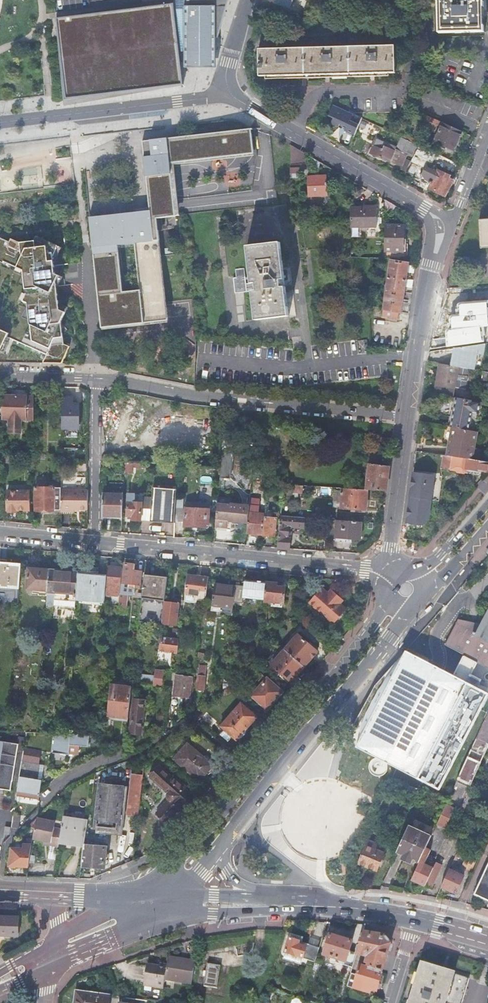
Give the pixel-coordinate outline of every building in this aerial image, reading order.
[(57,18),(66,98),(183,84),(179,52),(184,52),(184,67),(200,67),(216,67),(216,37),(217,37),(227,0),(163,0),(163,5),(57,18)] [(273,3),(289,9),(292,0),(274,0),(273,3)] [(484,31),(484,8),(483,0),(438,0),(440,32),(484,31)] [(368,73),(394,72),(393,44),(257,48),(258,76),(275,75),(321,74),(368,73)] [(361,120),(361,118),(352,114),(351,115),(332,106),(328,116),(333,119),(330,124),(338,128),(340,125),(346,128),(344,131),(354,136),(356,132),(361,120)] [(470,135),(425,115),(423,120),(440,127),(436,136),(455,145),(459,137),(463,138),(468,141),(470,135)] [(153,210),(90,218),(103,327),(170,319),(158,217),(181,214),(174,161),(257,153),(253,125),(143,140),(153,210)] [(453,150),(455,145),(436,136),(434,142),(438,144),(437,146),(445,150),(446,147),(453,150)] [(379,158),(389,162),(395,150),(408,155),(409,156),(414,145),(400,138),(395,148),(375,140),(369,154),(379,158)] [(296,148),(289,144),(289,164),(302,164),(306,164),(305,153),(296,148)] [(432,162),(436,153),(419,145),(411,162),(421,167),(425,158),(430,161),(432,162)] [(389,162),(402,168),(406,159),(408,155),(395,150),(389,162)] [(425,166),(427,166),(430,161),(425,158),(421,167),(424,168),(425,166)] [(401,170),(406,172),(411,162),(406,159),(402,168),(401,170)] [(411,162),(406,172),(412,175),(417,165),(411,162)] [(302,164),(289,164),(289,178),(300,178),(299,171),(302,171),(302,164)] [(452,181),(426,169),(424,168),(422,174),(424,175),(423,178),(430,181),(433,183),(431,186),(430,189),(446,196),(452,181)] [(328,194),(326,175),(317,176),(307,176),(308,196),(328,194)] [(394,206),(386,200),(385,210),(390,212),(392,210),(394,206)] [(350,207),(350,219),(350,228),(376,228),(376,207),(363,207),(350,207)] [(480,220),(481,245),(487,245),(487,219),(480,220)] [(384,224),(382,259),(400,259),(404,260),(405,239),(402,239),(403,225),(393,224),(384,224)] [(24,274),(27,291),(25,300),(30,303),(32,341),(49,347),(44,363),(61,364),(70,345),(65,343),(65,335),(69,331),(62,321),(66,309),(68,305),(61,302),(58,280),(61,271),(57,269),(55,256),(49,258),(59,242),(38,233),(36,238),(20,239),(22,243),(10,237),(9,240),(0,236),(0,237),(0,262),(24,274)] [(234,278),(236,294),(245,293),(253,292),(257,321),(290,317),(281,242),(248,246),(252,283),(247,284),(245,268),(236,269),(237,278),(234,278)] [(391,261),(384,309),(400,312),(402,312),(406,288),(409,263),(391,261)] [(400,312),(384,309),(383,317),(398,320),(400,312)] [(451,347),(469,344),(468,336),(474,335),(471,312),(458,314),(458,313),(446,315),(451,347)] [(9,330),(4,329),(0,327),(0,350),(9,330)] [(457,349),(456,349),(453,367),(458,367),(470,369),(475,370),(477,354),(483,355),(484,344),(478,345),(457,349)] [(453,367),(440,364),(436,385),(434,394),(453,398),(455,388),(466,390),(470,369),(458,367),(453,367)] [(11,393),(2,393),(2,419),(10,420),(9,430),(21,431),(21,420),(26,421),(26,397),(26,394),(21,394),(16,394),(16,396),(11,396),(11,393)] [(34,397),(26,397),(26,421),(34,421),(34,397)] [(479,414),(481,403),(455,398),(450,427),(453,428),(469,431),(472,413),(479,414)] [(65,414),(84,414),(84,406),(65,406),(65,414)] [(477,432),(469,431),(453,428),(449,456),(473,460),(477,432)] [(233,450),(223,449),(221,468),(220,478),(231,479),(233,450)] [(440,468),(457,471),(458,467),(468,469),(467,470),(487,473),(487,463),(473,460),(449,456),(443,455),(440,468)] [(134,463),(125,463),(125,472),(133,472),(134,463)] [(369,490),(386,491),(388,466),(378,465),(369,464),(367,490),(369,490)] [(410,483),(408,497),(432,500),(435,474),(412,471),(410,483)] [(304,485),(296,485),(296,492),(304,493),(304,485)] [(61,490),(61,489),(35,488),(35,511),(48,511),(61,511),(61,490)] [(369,490),(367,490),(351,489),(344,488),(343,509),(368,510),(368,500),(369,490)] [(151,522),(163,523),(176,524),(176,522),(176,509),(177,491),(155,489),(154,498),(151,522)] [(88,490),(61,490),(61,511),(61,512),(68,512),(75,512),(75,510),(80,510),(88,510),(88,490)] [(17,511),(27,511),(27,502),(30,502),(30,492),(8,492),(8,511),(17,511)] [(103,495),(103,517),(113,517),(123,518),(124,495),(103,495)] [(128,495),(128,517),(134,517),(134,520),(138,521),(142,521),(142,520),(143,497),(143,495),(128,495)] [(154,498),(143,497),(142,520),(151,522),(154,498)] [(429,520),(432,500),(408,497),(407,510),(405,523),(423,526),(429,520)] [(249,512),(250,506),(230,504),(230,499),(218,498),(216,527),(222,528),(228,528),(228,521),(248,523),(249,512)] [(211,505),(186,504),(185,527),(196,527),(207,528),(207,524),(210,525),(211,505)] [(265,514),(249,512),(248,523),(247,534),(255,535),(263,535),(265,514)] [(278,548),(290,549),(291,540),(291,532),(288,531),(289,527),(304,528),(305,518),(281,516),(278,548)] [(277,519),(266,518),(264,535),(266,535),(268,538),(272,538),(274,536),(276,536),(277,528),(277,519)] [(362,540),(363,522),(337,520),(336,538),(349,539),(362,540)] [(0,563),(0,586),(1,586),(1,587),(10,588),(10,587),(20,588),(21,566),(7,564),(0,563)] [(118,607),(119,607),(126,607),(127,595),(133,595),(133,587),(140,588),(142,572),(135,572),(136,565),(130,565),(125,564),(123,584),(120,583),(120,585),(119,595),(118,607)] [(120,583),(121,567),(114,567),(107,566),(105,594),(119,595),(120,585),(120,583)] [(86,571),(78,570),(78,572),(76,598),(104,601),(106,576),(98,575),(99,568),(86,567),(86,571)] [(48,590),(49,569),(28,568),(27,589),(48,590)] [(76,598),(78,572),(64,570),(50,569),(49,569),(48,590),(47,605),(54,605),(55,600),(76,602),(76,598)] [(139,622),(162,624),(165,602),(168,577),(161,576),(156,575),(145,574),(144,581),(142,598),(139,622)] [(199,590),(207,591),(209,578),(198,576),(187,575),(184,603),(194,604),(195,595),(199,596),(199,590)] [(244,585),(237,584),(236,586),(234,602),(243,603),(244,597),(265,599),(266,582),(255,581),(245,580),(244,585)] [(277,583),(266,582),(265,599),(264,601),(284,603),(286,587),(281,586),(277,586),(277,583)] [(234,602),(236,586),(226,585),(215,585),(212,606),(234,607),(234,602)] [(345,601),(337,594),(335,596),(330,592),(329,594),(323,588),(310,602),(334,625),(336,623),(340,623),(346,616),(346,612),(348,611),(341,604),(345,601)] [(165,602),(162,624),(177,626),(180,601),(179,599),(173,598),(171,599),(171,602),(165,602)] [(482,625),(474,640),(467,637),(473,623),(459,620),(446,646),(463,654),(477,662),(487,667),(487,613),(482,625)] [(482,625),(473,623),(467,637),(474,640),(482,625)] [(285,649),(304,666),(311,659),(317,651),(298,634),(285,649)] [(165,637),(162,637),(161,643),(161,651),(169,652),(178,653),(180,639),(165,637)] [(297,674),(304,666),(285,649),(272,664),(291,681),(297,674)] [(354,746),(375,758),(370,762),(368,765),(368,770),(370,773),(374,776),(379,777),(384,774),(387,770),(387,764),(439,791),(487,694),(487,693),(466,682),(452,675),(426,661),(414,655),(404,650),(354,746)] [(463,654),(452,675),(466,682),(477,662),(463,654)] [(204,691),(206,670),(198,669),(196,691),(204,691)] [(162,687),(164,671),(157,670),(155,686),(155,687),(162,687)] [(190,698),(192,678),(176,676),(174,696),(182,697),(190,698)] [(274,700),(282,692),(267,679),(252,695),(267,709),(274,700)] [(132,687),(111,685),(108,716),(119,717),(129,719),(132,687)] [(134,701),(131,734),(136,734),(141,735),(145,702),(134,701)] [(225,730),(233,736),(235,738),(237,740),(239,738),(240,738),(241,738),(242,738),(242,737),(243,737),(244,737),(244,736),(245,736),(245,735),(246,735),(246,734),(246,733),(247,732),(247,731),(247,730),(247,729),(247,728),(257,716),(241,702),(221,726),(225,730)] [(442,813),(433,833),(422,858),(421,861),(417,869),(412,879),(426,886),(435,866),(432,865),(431,867),(424,864),(430,852),(437,855),(449,830),(445,828),(454,809),(456,810),(467,787),(469,788),(484,756),(487,747),(487,714),(469,755),(449,799),(442,813)] [(9,731),(5,731),(0,730),(0,778),(14,781),(19,749),(24,750),(27,732),(9,731)] [(229,740),(233,736),(225,730),(221,734),(229,740)] [(66,735),(56,734),(55,737),(60,738),(60,742),(55,741),(54,753),(70,754),(70,753),(79,754),(80,746),(89,747),(90,736),(84,736),(66,735)] [(175,759),(199,780),(206,773),(213,765),(188,743),(175,759)] [(20,777),(38,780),(40,772),(41,765),(22,762),(20,777)] [(173,777),(160,765),(150,776),(168,793),(168,794),(167,801),(157,812),(168,822),(180,809),(192,795),(186,789),(187,787),(175,775),(173,777)] [(139,814),(144,775),(132,773),(127,813),(139,814)] [(39,799),(40,794),(42,780),(38,780),(20,777),(17,795),(28,797),(39,799)] [(14,781),(0,778),(0,788),(12,790),(14,781)] [(103,787),(97,827),(99,827),(117,830),(123,790),(103,787)] [(18,829),(19,823),(21,815),(14,814),(12,828),(18,829)] [(88,821),(64,817),(62,829),(60,843),(72,844),(85,846),(88,825),(88,821)] [(55,846),(59,847),(60,843),(62,829),(55,828),(55,822),(37,819),(33,840),(44,841),(51,843),(50,846),(55,846)] [(397,853),(404,856),(408,847),(412,838),(414,833),(417,827),(410,825),(397,853)] [(408,847),(404,856),(414,859),(421,861),(422,858),(433,833),(417,827),(414,833),(412,838),(408,847)] [(336,841),(336,831),(296,830),(296,847),(305,847),(305,846),(310,846),(310,854),(322,855),(322,840),(331,840),(331,841),(336,841)] [(13,866),(29,867),(32,847),(28,846),(23,845),(22,850),(12,848),(10,865),(13,866)] [(97,848),(85,846),(83,866),(93,867),(104,868),(106,848),(97,848)] [(365,847),(358,864),(377,872),(384,855),(365,847)] [(463,865),(470,868),(473,858),(466,855),(463,865)] [(436,863),(435,866),(426,886),(431,888),(442,866),(436,863)] [(474,895),(487,901),(487,865),(474,895)] [(450,869),(442,887),(456,893),(464,876),(450,869)] [(18,936),(19,917),(0,916),(0,935),(18,936)] [(304,959),(316,962),(320,948),(307,944),(306,947),(302,946),(303,943),(300,942),(302,937),(292,934),(286,955),(303,960),(304,959)] [(384,937),(363,934),(357,953),(357,954),(357,955),(366,957),(365,960),(368,960),(366,967),(365,968),(382,973),(383,972),(391,945),(384,937)] [(357,954),(357,953),(350,951),(353,942),(332,936),(326,956),(339,960),(338,963),(353,968),(357,955),(357,954)] [(196,960),(169,956),(167,965),(165,980),(192,984),(196,960)] [(165,980),(167,965),(160,964),(159,967),(147,965),(143,992),(163,995),(165,980)] [(208,964),(205,986),(217,988),(221,966),(208,964)] [(422,965),(410,1002),(462,1002),(469,979),(422,965)] [(377,992),(382,973),(365,968),(366,967),(361,966),(358,975),(351,973),(347,986),(368,993),(369,990),(377,992)] [(103,995),(75,992),(74,1002),(109,1002),(110,996),(103,995)]
